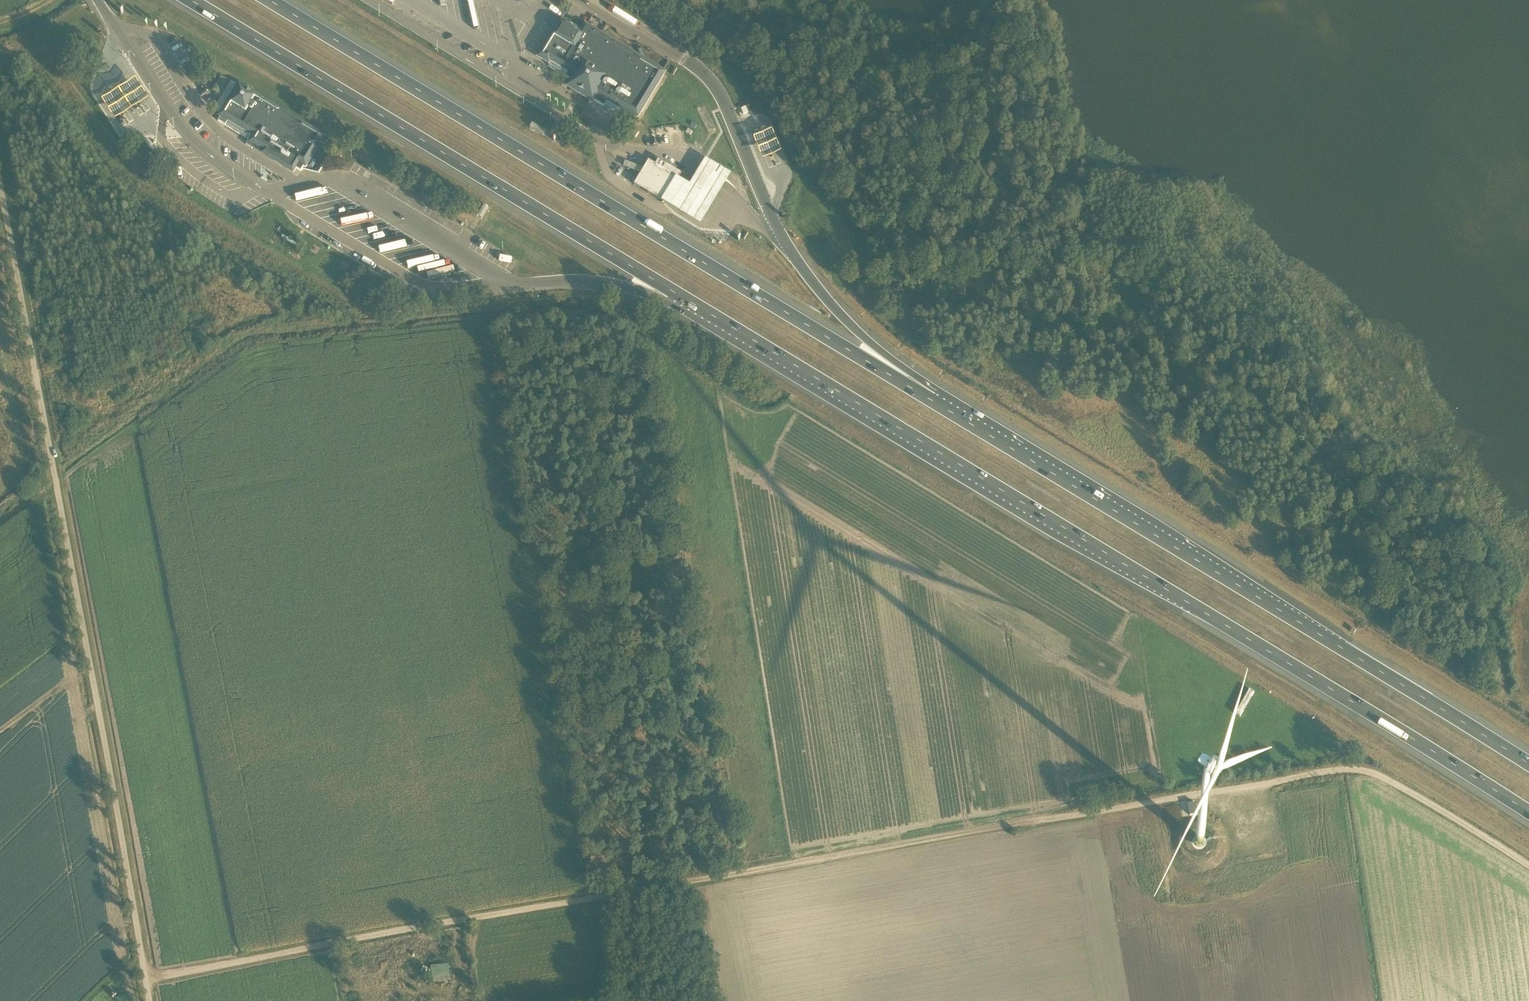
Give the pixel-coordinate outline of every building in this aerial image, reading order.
[(476,27),(482,25),(475,0),(469,0),(476,27)] [(561,21),(551,39),(541,56),(551,62),(548,66),(571,80),(568,85),(580,93),(631,123),(662,72),(586,27),(582,34),(561,21)] [(284,161),(301,171),(322,136),(239,85),(238,85),(230,80),(213,108),(222,114),(218,121),(276,156),(274,159),(282,164),(284,161)] [(770,138),(751,145),(760,168),(779,161),(770,138)] [(649,160),(634,185),(659,200),(661,201),(661,202),(662,201),(675,180),(676,177),(679,172),(658,159),(655,164),(649,160)] [(729,178),(704,162),(697,173),(688,188),(675,180),(661,202),(659,205),(698,229),(708,212),(723,188),(729,178)] [(363,237),(364,243),(392,236),(391,230),(363,237)] [(383,252),(411,246),(410,241),(382,246),(383,252)] [(1251,688),(1236,714),(1242,717),(1258,692),(1251,688)] [(1195,803),(1188,805),(1190,816),(1198,815),(1196,804),(1195,803)]
